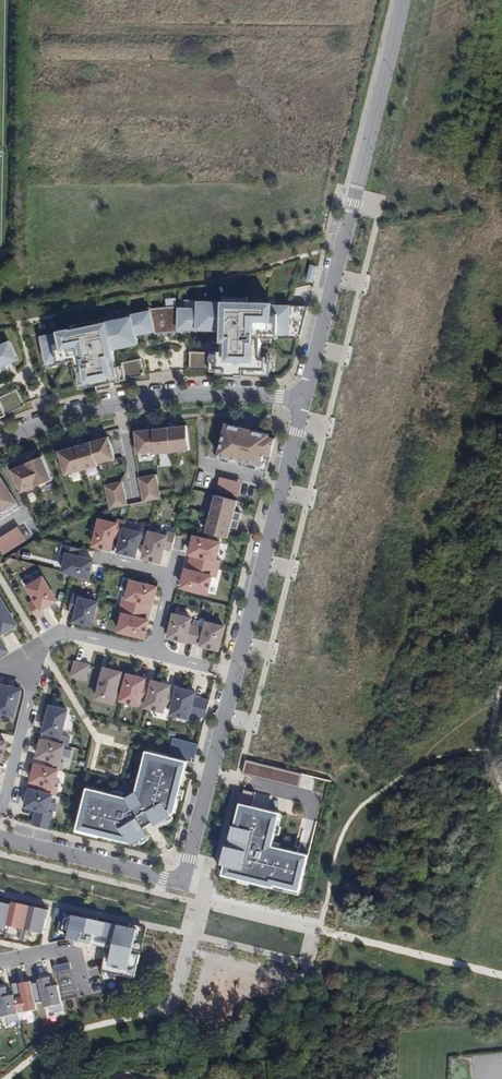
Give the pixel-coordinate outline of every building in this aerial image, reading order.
[(283,193),(267,197),(269,204),(285,200),(283,193)] [(55,330),(36,333),(43,364),(62,360),(62,358),(67,357),(73,387),(94,382),(95,386),(110,383),(109,380),(141,373),(138,357),(119,360),(120,363),(109,366),(105,348),(137,340),(136,335),(156,329),(156,331),(178,327),(225,328),(224,346),(213,346),(213,350),(191,349),(189,368),(212,368),(212,369),(228,369),(228,373),(245,374),(246,370),(256,370),(256,367),(270,368),(270,355),(264,355),(264,341),(275,341),(275,336),(295,337),(296,305),(277,304),(277,302),(266,301),(266,303),(238,301),(238,300),(200,299),(199,307),(180,306),(180,303),(149,306),(150,309),(130,313),(131,314),(55,328),(55,330)] [(5,371),(3,368),(21,360),(13,341),(0,347),(0,373),(5,371)] [(28,406),(21,389),(0,398),(0,397),(0,419),(28,406)] [(271,433),(227,421),(217,457),(269,471),(278,437),(270,435),(271,433)] [(190,424),(171,426),(173,451),(192,449),(190,424)] [(171,426),(153,428),(156,451),(156,452),(173,451),(171,426)] [(153,428),(134,430),(137,453),(156,451),(153,428)] [(111,436),(93,441),(99,463),(117,458),(111,436)] [(93,441),(77,446),(83,469),(100,465),(99,463),(93,441)] [(77,446),(59,451),(65,474),(83,469),(77,446)] [(44,457),(28,463),(37,486),(53,480),(44,457)] [(28,463),(13,470),(22,492),(37,486),(28,463)] [(158,472),(140,475),(144,499),(162,496),(158,472)] [(0,473),(0,517),(20,505),(0,473)] [(122,479),(104,482),(109,506),(127,502),(122,479)] [(237,499),(214,493),(209,512),(239,519),(241,511),(235,509),(237,499)] [(239,519),(209,512),(204,530),(227,536),(230,525),(237,527),(239,519)] [(116,522),(97,518),(90,547),(110,551),(113,539),(118,540),(121,528),(123,520),(117,519),(116,522)] [(125,529),(121,528),(118,540),(116,553),(135,557),(138,543),(142,544),(146,530),(142,530),(143,524),(127,520),(125,529)] [(0,535),(0,549),(2,552),(27,537),(18,524),(0,535)] [(166,535),(146,530),(142,544),(139,559),(160,564),(163,550),(170,551),(175,533),(167,531),(166,535)] [(180,550),(184,537),(175,535),(172,547),(180,550)] [(187,562),(218,569),(220,561),(216,559),(220,542),(192,535),(187,556),(189,557),(187,562)] [(60,572),(88,579),(93,559),(77,555),(79,548),(63,544),(60,553),(63,555),(60,572)] [(218,569),(187,562),(186,568),(183,568),(178,588),(207,595),(212,576),(216,577),(218,569)] [(23,587),(31,601),(28,603),(36,619),(45,614),(43,609),(57,601),(41,576),(23,587)] [(128,579),(115,633),(143,640),(156,586),(128,579)] [(96,601),(80,597),(81,594),(72,592),(68,611),(73,612),(71,622),(91,628),(96,601)] [(17,625),(0,597),(0,636),(17,625)] [(191,618),(171,613),(165,639),(184,644),(185,642),(199,645),(198,647),(218,652),(225,626),(203,621),(202,626),(189,624),(191,618)] [(8,651),(0,636),(0,655),(8,651)] [(90,664),(73,660),(69,676),(85,681),(90,664)] [(115,698),(118,699),(122,685),(118,684),(121,671),(101,666),(92,699),(113,705),(115,698)] [(144,701),(149,683),(144,682),(145,678),(125,673),(122,685),(118,699),(117,702),(137,707),(139,700),(144,701)] [(169,708),(174,690),(170,689),(171,685),(150,680),(149,683),(144,701),(143,709),(163,714),(164,706),(169,708)] [(13,717),(21,689),(0,683),(0,685),(0,714),(13,717)] [(197,691),(175,685),(174,690),(169,708),(167,715),(188,720),(190,715),(203,718),(207,699),(196,697),(197,691)] [(51,741),(64,745),(68,746),(71,738),(61,735),(67,709),(47,704),(40,733),(52,736),(51,741)] [(44,766),(57,769),(62,770),(63,762),(61,761),(64,745),(51,741),(38,737),(34,758),(45,761),(44,766)] [(198,744),(171,737),(168,754),(191,760),(197,752),(198,744)] [(171,811),(184,763),(143,751),(132,792),(124,797),(85,789),(72,831),(137,845),(148,837),(142,827),(150,822),(152,825),(155,825),(174,817),(171,811)] [(245,760),(242,774),(298,786),(300,773),(245,760)] [(44,766),(33,763),(27,783),(37,786),(36,789),(52,794),(56,795),(57,788),(54,787),(57,769),(44,766)] [(30,825),(49,829),(53,813),(48,811),(52,794),(36,789),(28,787),(22,808),(34,812),(30,825)] [(264,808),(268,795),(254,792),(252,801),(239,798),(238,802),(264,808)] [(219,876),(296,895),(307,855),(269,846),(276,813),(237,804),(219,876)] [(10,903),(9,906),(4,927),(23,931),(28,907),(10,903)] [(0,904),(0,929),(4,930),(4,927),(9,906),(0,904)] [(48,911),(28,907),(23,931),(42,935),(48,911)] [(103,971),(135,979),(146,927),(55,910),(52,921),(67,924),(64,941),(111,951),(103,971)] [(36,984),(31,984),(34,1002),(39,1002),(42,1009),(48,1008),(49,1013),(62,1011),(59,986),(52,988),(50,978),(36,982),(36,984)] [(11,985),(13,996),(16,1013),(22,1012),(24,1014),(36,1011),(34,1002),(31,984),(30,983),(20,985),(19,983),(11,985)] [(5,1018),(7,1023),(18,1022),(16,1014),(16,1013),(13,996),(9,996),(7,987),(0,989),(0,1018),(5,1018)]
